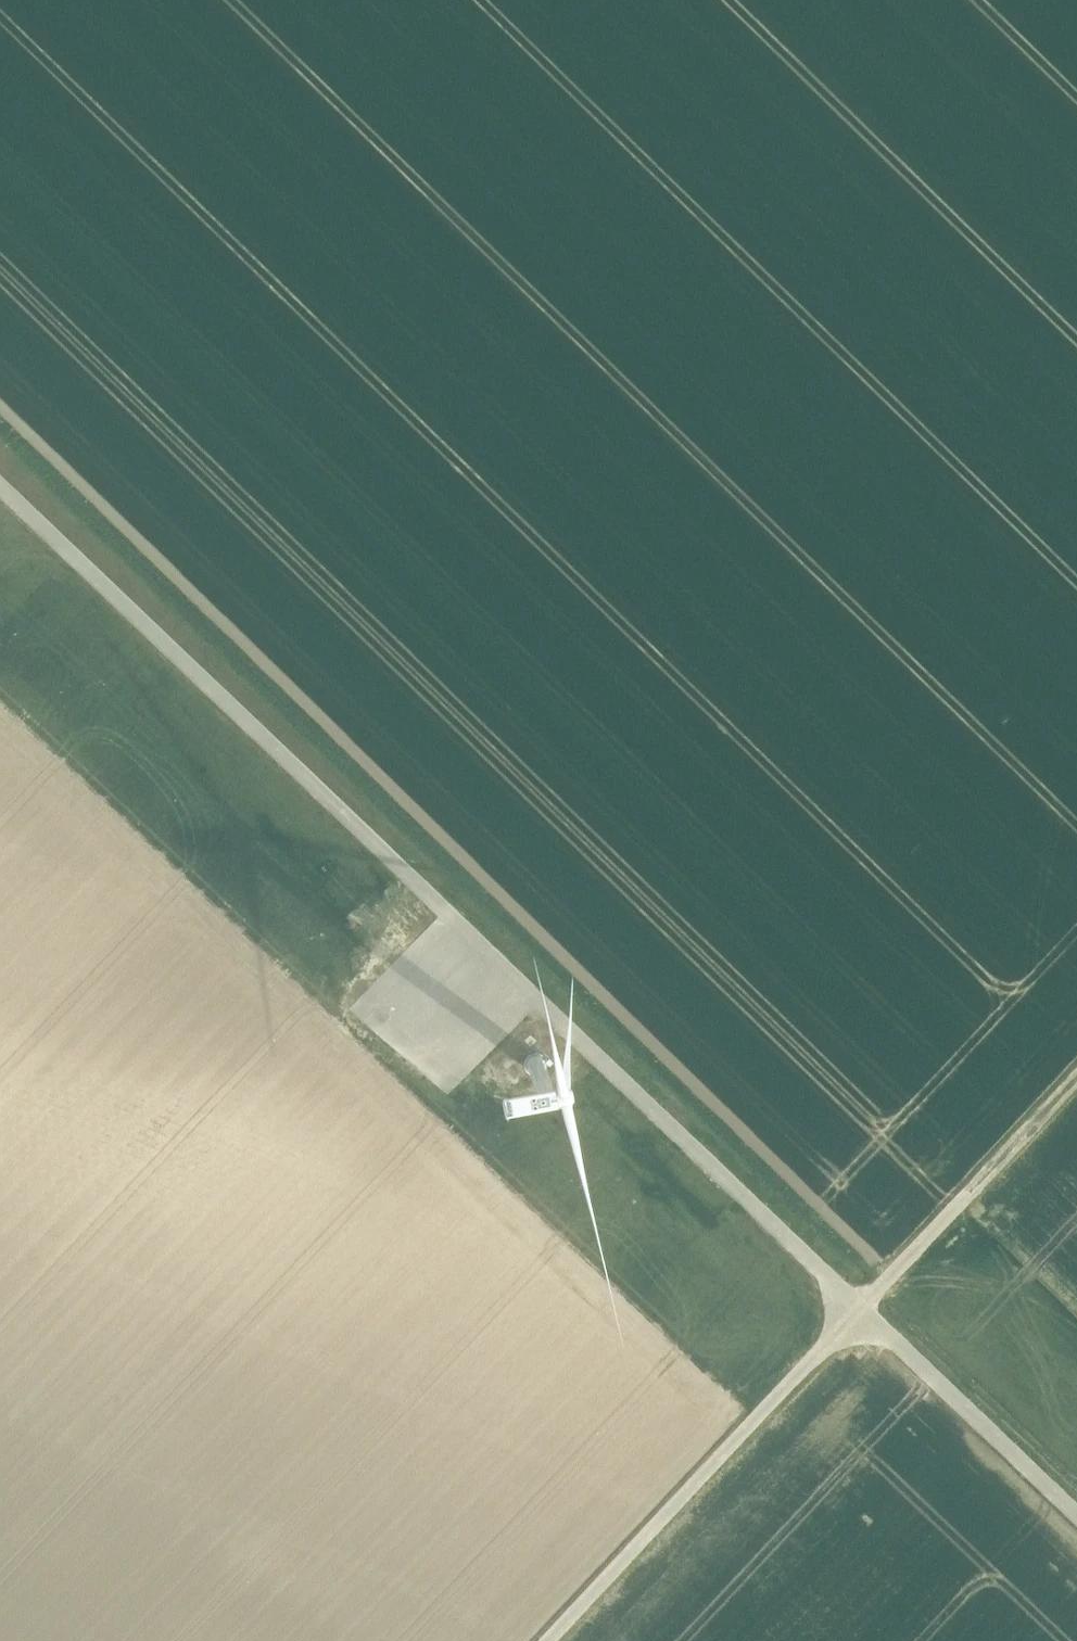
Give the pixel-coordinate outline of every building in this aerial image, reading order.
[(527,1065),(527,1066),(527,1067),(527,1068),(527,1069),(528,1070),(528,1071),(529,1072),(530,1073),(530,1074),(531,1074),(532,1074),(533,1075),(534,1075),(535,1075),(536,1075),(537,1075),(538,1075),(539,1075),(540,1074),(541,1074),(541,1073),(542,1073),(543,1072),(543,1071),(544,1070),(544,1069),(545,1068),(545,1067),(545,1066),(545,1065),(545,1064),(544,1064),(544,1063),(544,1062),(543,1061),(542,1060),(541,1059),(540,1058),(539,1058),(538,1058),(537,1057),(536,1057),(535,1057),(534,1058),(533,1058),(532,1058),(531,1059),(530,1059),(530,1060),(529,1060),(529,1061),(528,1062),(528,1063),(527,1064),(527,1065)]
